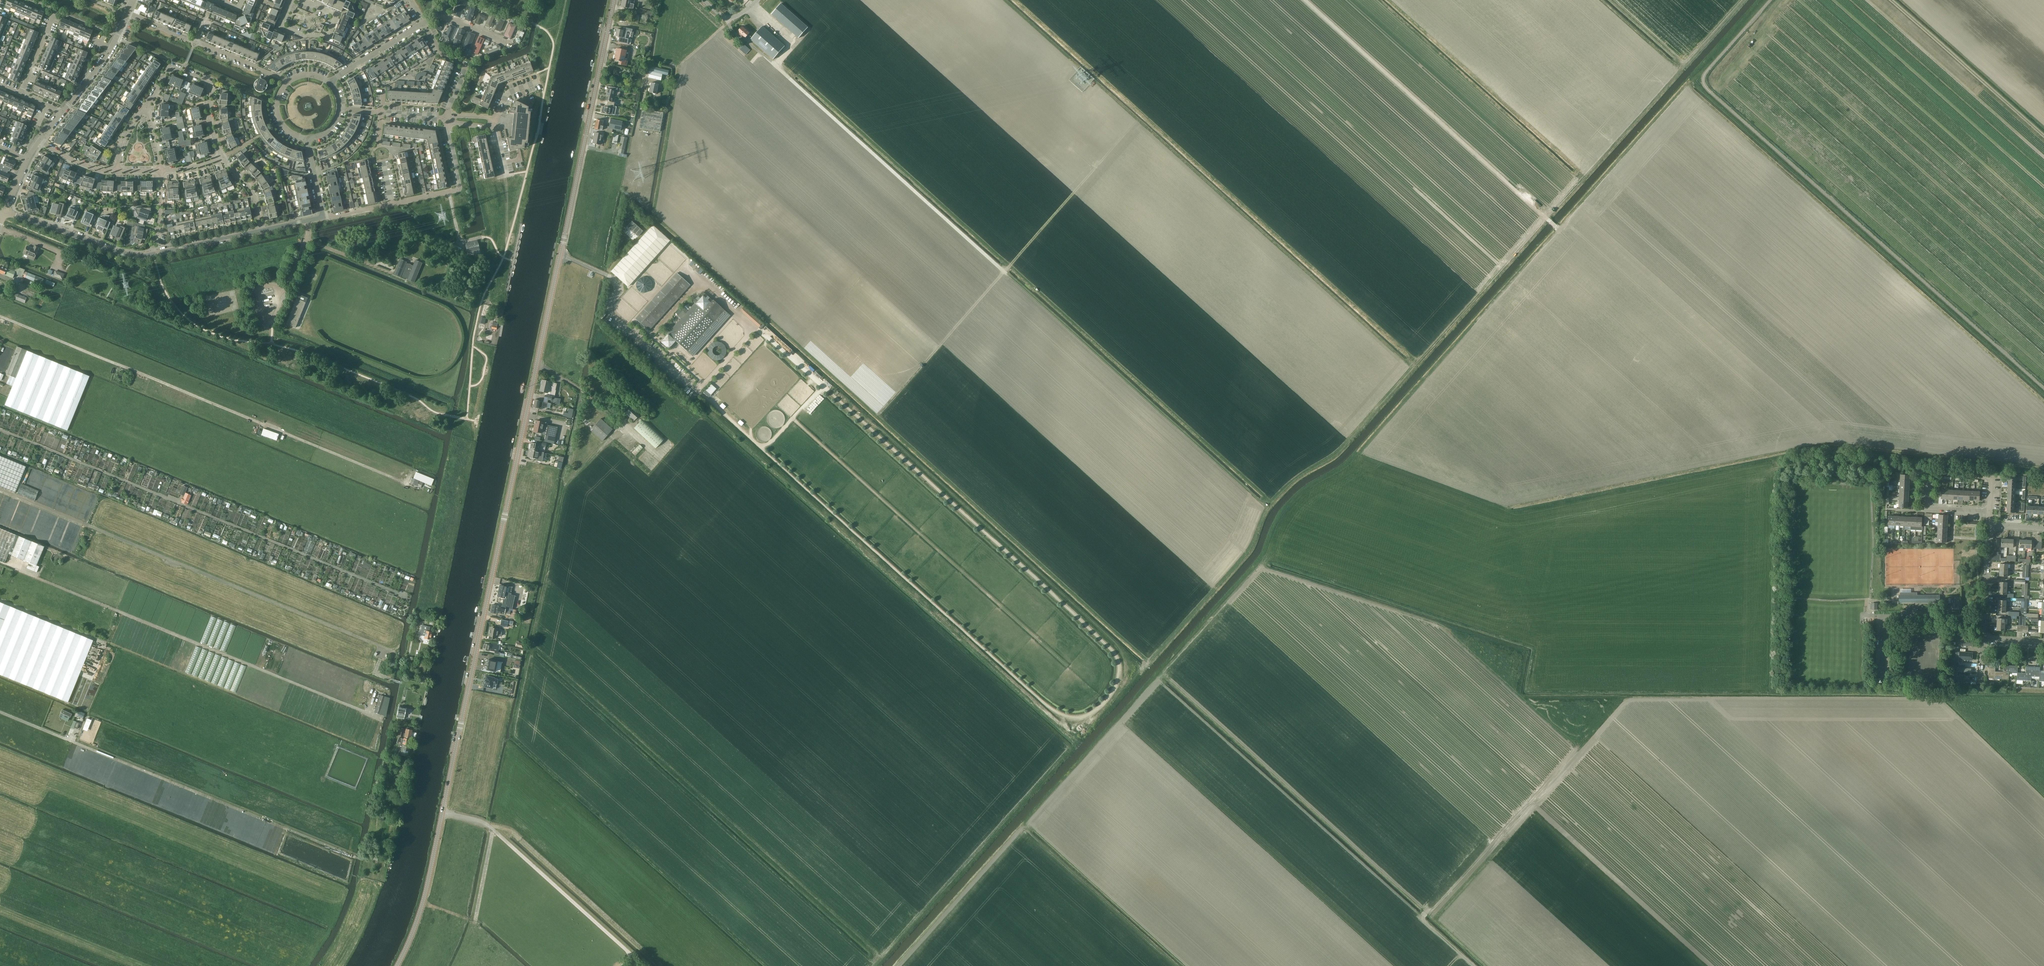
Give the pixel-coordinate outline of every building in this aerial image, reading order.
[(11,8),(14,0),(8,0),(5,8),(10,10),(11,8)] [(16,10),(19,2),(15,0),(14,0),(11,8),(16,10)] [(195,6),(200,8),(203,0),(198,0),(195,6)] [(205,11),(209,3),(203,0),(200,8),(205,11)] [(274,6),(281,9),(285,1),(281,0),(276,0),(274,3),(275,4),(274,6)] [(337,0),(335,0),(332,7),(336,10),(340,1),(337,0)] [(629,8),(633,9),(635,0),(622,0),(621,7),(629,8)] [(342,12),(343,8),(345,3),(340,1),(336,10),(342,12)] [(346,1),(345,3),(343,8),(348,10),(356,7),(354,3),(351,2),(350,3),(346,1)] [(16,10),(15,12),(20,14),(24,4),(19,2),(16,10)] [(150,5),(143,2),(142,5),(140,4),(137,10),(147,14),(149,8),(148,8),(150,5)] [(205,11),(210,13),(211,13),(214,5),(209,3),(205,11)] [(453,16),(460,19),(465,5),(458,3),(453,16)] [(799,38),(808,27),(781,3),(772,14),(799,38)] [(29,6),(24,4),(20,14),(25,16),(29,6)] [(244,9),(253,12),(255,7),(247,4),(244,9)] [(216,15),(219,7),(214,5),(211,13),(216,15)] [(25,16),(30,18),(34,8),(29,6),(25,16)] [(272,9),(270,14),(278,17),(281,9),(274,6),(273,9),(272,9)] [(221,17),(224,9),(219,7),(216,15),(221,17)] [(356,7),(348,10),(346,15),(346,16),(351,18),(353,19),(355,14),(356,15),(357,11),(356,7)] [(30,18),(35,20),(36,18),(39,10),(34,8),(30,18)] [(471,22),(476,10),(470,8),(465,21),(471,22)] [(652,11),(638,8),(637,14),(651,17),(652,11)] [(226,19),(229,11),(224,9),(221,17),(226,19)] [(253,12),(244,9),(242,14),(245,15),(250,17),(253,12)] [(44,13),(39,10),(36,18),(41,21),(44,13)] [(158,21),(162,12),(157,10),(153,18),(158,21)] [(405,10),(401,14),(401,15),(406,23),(411,20),(405,10)] [(231,21),(234,13),(229,11),(226,19),(231,21)] [(485,27),(490,29),(494,19),(497,13),(491,11),(485,27)] [(162,12),(158,21),(163,23),(167,14),(162,12)] [(234,13),(231,21),(235,23),(236,23),(238,18),(239,15),(234,13)] [(481,24),(485,15),(480,13),(476,22),(481,24)] [(167,14),(163,23),(168,25),(172,16),(167,14)] [(276,22),(278,17),(270,14),(268,19),(276,22)] [(343,14),(340,19),(349,23),(351,18),(346,16),(346,15),(343,14)] [(396,16),(402,26),(406,23),(401,15),(401,14),(400,14),(398,14),(397,15),(396,16)] [(245,15),(245,16),(242,17),(245,24),(247,23),(250,24),(252,18),(250,17),(245,15)] [(7,25),(9,20),(0,16),(0,22),(7,25)] [(172,16),(168,25),(173,27),(177,18),(172,16)] [(402,26),(396,16),(395,17),(394,17),(392,18),(392,19),(391,19),(397,29),(402,26)] [(236,23),(235,23),(235,25),(234,27),(240,29),(241,28),(242,28),(243,28),(245,26),(245,24),(242,17),(239,19),(238,18),(236,23)] [(58,29),(63,31),(64,29),(68,21),(63,18),(58,29)] [(177,18),(173,27),(178,29),(182,20),(177,18)] [(274,28),(276,22),(268,19),(266,24),(270,26),(274,28)] [(340,19),(338,24),(347,27),(349,23),(340,19)] [(387,22),(393,32),(397,29),(391,19),(390,20),(389,20),(387,21),(387,22)] [(500,33),(505,21),(499,19),(495,30),(500,33)] [(183,31),(187,22),(182,20),(178,29),(183,31)] [(64,29),(69,31),(73,23),(68,21),(64,29)] [(187,22),(183,31),(188,33),(192,25),(187,22)] [(393,32),(387,22),(386,22),(385,23),(383,24),(383,25),(382,25),(388,34),(393,32)] [(78,25),(73,23),(69,31),(74,33),(78,25)] [(268,31),(270,26),(266,24),(263,23),(261,27),(262,28),(262,30),(259,31),(261,34),(268,31)] [(509,23),(504,36),(511,40),(516,27),(509,23)] [(344,32),(347,27),(338,24),(336,29),(344,32)] [(377,27),(383,37),(388,34),(382,25),(382,24),(377,27)] [(444,39),(450,41),(456,27),(450,24),(444,39)] [(83,27),(78,25),(74,33),(73,35),(78,37),(83,27)] [(751,40),(767,54),(773,60),(785,46),(762,27),(752,38),(748,35),(750,33),(743,26),(738,33),(745,39),(746,38),(750,41),(751,40)] [(88,29),(83,27),(78,37),(83,39),(88,29)] [(383,37),(377,27),(373,30),(374,32),(379,40),(383,37)] [(28,28),(26,33),(36,38),(39,33),(28,28)] [(459,46),(460,45),(466,31),(460,28),(453,44),(459,46)] [(617,29),(615,36),(619,37),(618,42),(627,44),(630,45),(632,40),(625,38),(627,32),(631,33),(632,29),(624,28),(623,30),(617,29)] [(93,31),(88,29),(83,39),(89,41),(93,31)] [(342,37),(344,32),(336,29),(334,34),(342,37)] [(275,30),(273,33),(271,38),(272,38),(276,40),(280,32),(275,30)] [(271,40),(272,38),(271,38),(273,33),(268,31),(261,34),(262,38),(264,37),(266,37),(266,38),(271,40)] [(211,43),(215,34),(209,32),(206,41),(211,43)] [(285,34),(280,32),(276,40),(282,42),(287,40),(289,36),(285,34)] [(369,35),(374,43),(379,40),(374,32),(369,35)] [(470,32),(463,47),(469,49),(476,35),(470,32)] [(24,38),(27,39),(26,39),(34,43),(36,38),(26,33),(24,38)] [(215,34),(211,43),(216,45),(220,36),(215,34)] [(340,43),(342,37),(334,34),(332,39),(335,41),(334,43),(339,45),(340,42),(340,43)] [(365,38),(370,46),(374,43),(369,35),(365,38)] [(220,36),(216,45),(221,47),(224,38),(220,36)] [(62,42),(60,41),(52,37),(50,43),(60,47),(62,42)] [(428,47),(422,38),(422,37),(417,40),(422,48),(422,49),(428,47)] [(472,53),(478,55),(485,39),(479,37),(472,53)] [(224,38),(221,47),(226,49),(229,40),(224,38)] [(370,46),(365,38),(360,41),(365,49),(370,46)] [(26,39),(24,44),(32,48),(34,43),(26,39)] [(229,40),(226,49),(231,51),(234,43),(229,40)] [(412,43),(417,51),(422,48),(417,40),(412,43)] [(365,49),(360,41),(356,44),(361,52),(361,51),(365,49)] [(358,53),(359,55),(362,53),(361,51),(361,52),(356,44),(355,44),(354,42),(351,44),(350,46),(351,47),(353,51),(352,53),(354,55),(358,53)] [(58,52),(60,47),(50,43),(48,48),(58,52)] [(236,53),(239,45),(234,43),(231,51),(236,53)] [(408,46),(413,53),(417,51),(412,43),(408,46)] [(739,48),(745,54),(746,55),(751,50),(746,46),(743,43),(739,48)] [(24,44),(22,49),(30,53),(32,48),(24,44)] [(133,53),(136,48),(127,45),(126,46),(124,45),(123,49),(124,49),(133,53)] [(239,45),(236,53),(241,55),(244,47),(239,45)] [(245,45),(244,47),(241,55),(246,57),(249,49),(250,48),(249,47),(246,45),(246,46),(245,45)] [(484,50),(487,57),(503,52),(501,47),(498,48),(497,45),(484,50)] [(403,49),(408,56),(413,53),(408,46),(403,49)] [(56,57),(58,52),(48,48),(45,53),(56,57)] [(314,61),(319,61),(322,52),(322,49),(320,49),(318,48),(316,48),(316,51),(314,61)] [(616,48),(615,54),(614,60),(619,61),(619,64),(627,66),(628,61),(627,61),(629,51),(626,51),(627,51),(616,48)] [(22,49),(20,54),(28,58),(30,53),(22,49)] [(80,49),(77,54),(86,58),(88,53),(80,49)] [(130,57),(133,53),(124,49),(123,51),(121,50),(119,53),(120,54),(120,53),(130,57)] [(249,49),(246,57),(251,59),(254,51),(249,49)] [(399,51),(403,59),(408,56),(403,49),(399,51)] [(262,55),(262,54),(261,54),(261,53),(260,53),(254,51),(251,59),(256,62),(258,57),(260,58),(262,55)] [(403,59),(399,51),(394,54),(399,62),(403,59)] [(292,63),(297,61),(294,52),(288,53),(292,63)] [(327,54),(322,52),(319,61),(324,63),(327,54)] [(54,62),(56,57),(45,53),(43,58),(54,62)] [(126,62),(130,57),(120,53),(120,54),(119,55),(117,54),(116,58),(117,58),(126,62)] [(292,63),(288,53),(283,56),(287,65),(292,63)] [(20,54),(18,59),(26,63),(28,58),(20,54)] [(84,63),(86,58),(77,54),(75,59),(84,63)] [(327,54),(324,63),(328,65),(333,56),(327,54)] [(389,57),(394,65),(399,62),(394,54),(389,57)] [(287,65),(283,56),(278,59),(283,67),(287,65)] [(328,65),(333,67),(338,59),(333,56),(328,65)] [(157,62),(158,60),(153,57),(150,61),(151,62),(155,65),(154,66),(160,70),(162,68),(160,66),(161,64),(157,62)] [(333,67),(336,69),(346,63),(344,61),(343,60),(341,58),(339,57),(338,59),(333,67)] [(394,65),(389,57),(385,60),(390,68),(391,70),(396,67),(394,65)] [(52,67),(54,62),(43,58),(41,62),(52,67)] [(123,66),(126,62),(117,58),(116,59),(114,59),(112,62),(113,63),(113,62),(123,66)] [(18,59),(16,64),(24,68),(26,63),(18,59)] [(82,68),(84,63),(75,59),(73,64),(82,68)] [(278,59),(273,62),(279,70),(283,67),(278,59)] [(380,63),(385,71),(390,68),(385,60),(380,63)] [(443,66),(452,70),(454,65),(445,61),(443,66)] [(41,62),(39,68),(49,72),(52,67),(41,62)] [(119,71),(123,66),(113,62),(113,63),(112,64),(111,63),(109,67),(110,67),(119,71)] [(151,71),(155,74),(156,72),(158,73),(160,70),(154,66),(155,65),(151,62),(148,66),(152,69),(151,71)] [(276,72),(279,70),(273,62),(266,68),(276,72)] [(525,64),(520,66),(523,75),(528,73),(533,71),(530,62),(525,64)] [(22,73),(24,68),(16,64),(14,63),(11,68),(22,73)] [(376,66),(381,73),(385,71),(380,63),(376,66)] [(80,73),(82,68),(73,64),(71,69),(80,73)] [(148,75),(152,78),(155,74),(151,71),(152,69),(148,66),(145,71),(149,74),(148,75)] [(371,68),(376,76),(381,73),(376,66),(371,68)] [(452,70),(443,66),(441,70),(450,74),(452,70)] [(520,66),(510,70),(513,79),(518,77),(523,75),(520,66)] [(116,75),(119,71),(110,67),(109,68),(107,67),(106,71),(107,71),(116,75)] [(370,67),(368,68),(369,70),(366,71),(371,79),(376,76),(371,68),(370,67)] [(667,75),(668,71),(650,67),(647,78),(660,81),(661,74),(667,75)] [(20,78),(22,73),(11,68),(9,73),(12,74),(20,78)] [(78,78),(80,73),(71,69),(69,68),(67,73),(78,78)] [(439,75),(448,79),(450,74),(441,70),(439,75)] [(505,72),(500,73),(503,83),(508,81),(513,79),(510,70),(505,72)] [(112,80),(116,75),(107,71),(106,71),(105,73),(104,72),(102,75),(112,80)] [(145,80),(149,82),(152,78),(148,75),(149,74),(145,71),(142,75),(146,78),(145,80)] [(423,76),(424,76),(425,76),(427,73),(424,72),(421,72),(419,73),(417,75),(415,77),(415,80),(419,80),(419,79),(419,78),(420,77),(421,77),(422,76),(423,76)] [(65,78),(75,83),(78,78),(67,73),(65,78)] [(491,77),(487,85),(496,89),(498,85),(503,83),(500,73),(491,77)] [(18,83),(20,78),(12,74),(10,79),(18,83)] [(174,87),(178,77),(173,74),(171,77),(170,77),(169,79),(170,80),(168,84),(174,87)] [(146,78),(142,75),(139,80),(143,83),(142,84),(146,87),(149,82),(145,80),(146,78)] [(448,79),(439,75),(437,80),(446,84),(448,79)] [(355,76),(347,81),(349,86),(358,82),(355,76)] [(111,81),(102,77),(101,79),(99,78),(97,82),(98,82),(107,86),(111,81)] [(178,77),(174,87),(180,89),(182,85),(184,85),(185,83),(183,82),(184,79),(178,77)] [(33,89),(38,92),(43,81),(38,79),(33,89)] [(256,82),(256,83),(267,88),(267,87),(267,86),(267,84),(267,83),(267,82),(266,82),(265,81),(264,80),(263,80),(262,79),(261,79),(260,79),(259,80),(258,80),(257,81),(257,82),(256,82)] [(143,83),(139,80),(136,84),(140,87),(139,89),(143,91),(146,87),(142,84),(143,83)] [(435,85),(444,88),(446,84),(437,80),(435,85)] [(38,92),(43,94),(47,86),(48,83),(43,81),(38,92)] [(104,90),(107,86),(98,82),(97,83),(95,83),(94,86),(95,86),(104,90)] [(358,82),(349,86),(351,91),(360,87),(358,82)] [(194,95),(199,85),(193,83),(192,86),(190,85),(189,88),(191,88),(189,93),(194,95)] [(267,88),(256,83),(256,84),(255,85),(256,86),(256,87),(256,88),(257,89),(258,90),(259,90),(259,91),(261,91),(262,91),(263,91),(264,91),(265,90),(266,90),(266,89),(267,88)] [(655,94),(657,84),(650,83),(648,93),(655,94)] [(136,84),(133,89),(137,91),(136,93),(140,96),(143,91),(139,89),(140,87),(136,84)] [(199,85),(194,95),(200,98),(202,93),(204,94),(205,91),(203,91),(204,88),(199,85)] [(444,88),(435,85),(433,89),(442,93),(444,88)] [(487,85),(483,95),(492,99),(494,94),(496,89),(487,85)] [(43,94),(48,96),(52,88),(47,86),(43,94)] [(101,95),(104,90),(95,86),(94,88),(92,87),(90,90),(91,91),(101,95)] [(360,87),(351,91),(352,95),(362,93),(360,87)] [(57,90),(52,88),(48,96),(53,98),(57,90)] [(58,100),(62,92),(63,90),(58,88),(57,90),(53,98),(58,100)] [(607,90),(605,96),(613,97),(614,91),(616,92),(617,89),(610,88),(610,90),(607,90)] [(133,89),(130,93),(134,96),(133,98),(137,100),(140,96),(136,93),(137,91),(133,89)] [(220,99),(218,99),(217,99),(217,100),(218,101),(218,102),(219,103),(219,104),(219,105),(227,105),(228,96),(228,94),(228,91),(221,89),(220,99)] [(438,104),(442,93),(433,89),(431,93),(428,93),(428,103),(438,104)] [(97,99),(101,95),(91,91),(90,92),(88,91),(87,95),(88,95),(97,99)] [(387,101),(395,101),(396,91),(387,91),(387,101)] [(395,101),(405,102),(406,92),(396,91),(395,101)] [(135,102),(137,100),(133,98),(134,96),(130,93),(128,92),(125,97),(127,98),(131,100),(130,102),(136,106),(137,104),(135,102)] [(405,102),(415,103),(416,92),(406,92),(405,102)] [(415,103),(428,103),(428,93),(416,92),(415,103)] [(3,102),(8,104),(11,96),(6,94),(3,102)] [(94,103),(97,99),(88,95),(87,97),(85,96),(84,99),(84,100),(85,99),(94,103)] [(471,100),(471,101),(472,101),(472,102),(472,103),(473,103),(476,104),(488,109),(490,104),(492,99),(483,95),(481,100),(475,97),(474,97),(473,97),(473,98),(472,98),(472,99),(471,100)] [(8,104),(13,106),(16,98),(11,96),(8,104)] [(613,97),(605,96),(604,101),(607,102),(607,105),(613,106),(614,103),(615,100),(612,100),(613,97)] [(252,105),(261,105),(262,101),(251,97),(250,100),(250,105),(250,106),(252,106),(252,105)] [(21,100),(16,98),(13,106),(18,108),(21,100)] [(134,109),(136,106),(130,102),(131,100),(127,98),(124,102),(123,102),(122,102),(121,103),(130,109),(132,108),(134,109)] [(90,108),(94,103),(85,99),(84,100),(83,101),(82,100),(80,104),(81,104),(90,108)] [(23,110),(26,102),(21,100),(18,108),(17,110),(22,112),(23,110)] [(527,146),(530,110),(528,109),(528,107),(515,101),(511,108),(509,113),(514,114),(511,139),(506,138),(509,152),(518,150),(524,148),(524,146),(527,146)] [(28,112),(31,104),(26,102),(23,110),(28,112)] [(170,111),(171,105),(166,105),(166,103),(163,102),(163,104),(160,104),(160,110),(170,111)] [(28,112),(27,114),(32,116),(36,106),(31,104),(28,112)] [(87,112),(90,108),(81,104),(80,105),(78,105),(77,108),(87,112)] [(128,113),(130,111),(120,104),(120,105),(119,106),(120,107),(120,108),(117,112),(121,115),(123,113),(128,117),(130,114),(128,113)] [(219,119),(220,119),(220,120),(228,119),(227,110),(227,108),(227,105),(219,105),(220,115),(218,115),(218,116),(218,117),(219,118),(219,119)] [(613,106),(607,105),(606,108),(603,107),(603,109),(602,109),(601,111),(602,112),(602,113),(611,115),(612,111),(615,111),(616,107),(613,106)] [(191,115),(201,112),(200,107),(197,108),(197,106),(194,106),(194,108),(190,109),(191,115)] [(660,131),(663,112),(642,109),(639,128),(660,131)] [(82,118),(86,114),(76,110),(75,112),(73,111),(72,114),(73,115),(82,118)] [(171,115),(170,115),(170,111),(160,110),(159,117),(162,117),(162,119),(165,119),(165,117),(167,117),(167,118),(171,118),(171,115)] [(201,112),(191,115),(192,120),(197,119),(197,121),(200,120),(199,118),(202,118),(201,112)] [(79,123),(82,118),(73,115),(72,116),(70,115),(68,119),(69,119),(79,123)] [(120,124),(123,120),(120,117),(118,119),(114,116),(115,116),(112,115),(109,120),(111,121),(115,124),(117,122),(120,124)] [(75,127),(79,123),(69,119),(68,120),(67,120),(65,123),(66,124),(66,123),(75,127)] [(224,135),(232,132),(229,124),(229,122),(228,119),(220,120),(223,130),(221,130),(221,131),(221,132),(222,133),(223,134),(224,134),(224,135)] [(350,123),(360,127),(361,121),(352,119),(350,123)] [(620,131),(622,122),(610,119),(608,127),(602,125),(602,126),(601,126),(602,122),(595,120),(593,129),(601,131),(611,133),(612,129),(620,131)] [(256,129),(265,125),(264,120),(254,123),(256,129)] [(26,131),(28,126),(18,122),(16,127),(26,131)] [(72,132),(75,127),(66,123),(66,124),(65,125),(63,124),(62,128),(63,128),(72,132)] [(197,126),(192,127),(193,132),(204,130),(203,125),(200,125),(199,123),(197,124),(197,126)] [(360,127),(350,123),(348,128),(357,133),(360,127)] [(383,134),(393,136),(395,126),(384,124),(383,134)] [(259,134),(261,133),(268,129),(267,129),(265,125),(256,129),(259,134)] [(160,129),(162,135),(172,133),(171,127),(166,128),(166,126),(163,127),(163,129),(160,129)] [(393,136),(404,137),(405,127),(395,126),(393,136)] [(24,136),(26,131),(16,127),(14,132),(24,136)] [(404,137),(414,138),(415,128),(405,127),(404,137)] [(68,136),(72,132),(63,128),(62,128),(61,129),(60,129),(58,132),(59,132),(68,136)] [(357,133),(348,128),(346,132),(354,138),(357,133)] [(414,138),(424,140),(425,130),(415,128),(414,138)] [(204,130),(193,132),(195,138),(199,137),(200,139),(202,138),(202,136),(205,136),(204,130)] [(427,140),(428,144),(438,142),(435,131),(425,130),(424,140),(427,140)] [(22,141),(24,136),(14,132),(12,137),(14,138),(22,141)] [(65,141),(68,136),(59,132),(58,134),(56,133),(55,136),(56,137),(65,141)] [(232,132),(224,135),(228,144),(226,145),(226,146),(227,147),(228,147),(228,148),(229,148),(230,148),(230,149),(237,145),(234,137),(233,135),(231,133),(232,133),(232,132)] [(261,137),(265,142),(272,136),(269,132),(263,136),(262,136),(261,137)] [(343,136),(350,142),(354,138),(346,132),(343,136)] [(173,139),(172,133),(162,135),(163,141),(166,141),(167,143),(169,142),(169,140),(173,139)] [(599,145),(602,135),(594,133),(592,144),(599,145)] [(102,134),(99,139),(103,141),(104,140),(110,144),(112,141),(110,140),(111,138),(107,135),(106,137),(102,134)] [(477,142),(478,148),(488,146),(486,140),(485,135),(474,137),(473,137),(473,138),(472,138),(472,139),(472,140),(472,141),(473,141),(473,142),(474,142),(474,143),(475,143),(476,143),(477,142)] [(276,139),(272,136),(265,142),(268,146),(269,146),(276,139)] [(350,142),(343,136),(339,140),(346,147),(350,142)] [(621,136),(619,149),(618,153),(624,154),(625,150),(627,137),(621,136)] [(61,145),(65,141),(56,137),(55,138),(53,137),(51,141),(61,145)] [(20,146),(22,141),(14,138),(12,143),(20,146)] [(95,143),(100,146),(101,147),(102,147),(103,146),(105,147),(106,145),(108,147),(110,144),(104,140),(103,141),(99,139),(98,138),(95,143)] [(279,142),(276,139),(269,146),(268,146),(267,148),(272,152),(273,150),(279,142)] [(346,147),(339,140),(336,143),(342,151),(346,147)] [(197,150),(209,147),(208,142),(205,143),(205,141),(202,141),(203,143),(195,145),(197,150)] [(273,150),(278,154),(283,145),(279,142),(273,150)] [(331,146),(337,154),(342,151),(336,143),(331,146)] [(102,155),(100,154),(102,152),(91,146),(90,147),(85,145),(83,150),(85,151),(84,154),(84,155),(107,164),(108,160),(106,159),(108,155),(103,153),(102,155)] [(278,154),(283,157),(288,148),(283,145),(278,154)] [(327,148),(331,157),(337,154),(331,146),(327,148)] [(479,153),(480,158),(490,156),(489,151),(488,146),(478,148),(479,153)] [(197,154),(200,153),(200,155),(205,154),(205,156),(208,155),(208,154),(211,153),(209,147),(197,150),(197,154)] [(166,157),(177,154),(176,148),(171,149),(170,148),(168,148),(168,150),(165,151),(166,157)] [(292,150),(288,148),(283,157),(289,159),(292,150)] [(331,157),(327,148),(323,150),(326,159),(331,157)] [(234,156),(240,163),(239,164),(239,165),(240,166),(241,166),(242,166),(243,167),(244,167),(250,162),(244,155),(242,153),(245,152),(243,149),(241,151),(235,155),(235,154),(234,155),(234,156)] [(297,151),(292,150),(289,159),(295,161),(297,151)] [(300,161),(304,162),(302,152),(297,151),(295,161),(300,161)] [(177,154),(166,157),(168,163),(171,162),(171,164),(174,163),(173,162),(178,161),(177,154)] [(44,155),(40,161),(50,167),(53,162),(54,162),(55,162),(56,161),(57,160),(57,159),(56,158),(55,157),(54,157),(52,158),(47,155),(46,157),(44,155)] [(482,163),(483,169),(492,167),(491,161),(490,156),(480,158),(482,163)] [(1,163),(0,163),(0,167),(6,170),(10,171),(11,168),(13,169),(15,166),(14,166),(16,162),(6,158),(3,164),(1,163)] [(48,174),(49,174),(48,170),(50,167),(40,161),(37,165),(35,168),(35,169),(36,169),(36,170),(37,170),(38,171),(39,171),(39,170),(45,174),(46,174),(47,174),(48,174)] [(254,177),(261,172),(254,166),(253,166),(252,164),(250,162),(244,167),(250,174),(249,175),(249,176),(250,176),(251,177),(252,177),(253,177),(254,177)] [(6,170),(0,167),(0,179),(7,182),(10,175),(4,172),(6,170)] [(485,179),(494,177),(493,172),(492,167),(483,169),(484,174),(485,179)] [(61,179),(67,181),(71,171),(66,168),(65,170),(61,169),(59,176),(62,177),(61,179)] [(231,182),(227,174),(225,168),(220,170),(227,187),(228,186),(229,188),(233,186),(232,181),(231,182)] [(330,174),(326,175),(327,180),(339,178),(337,168),(330,171),(330,174)] [(220,186),(221,191),(226,189),(226,187),(227,187),(220,170),(215,173),(221,186),(220,186)] [(73,182),(77,184),(79,177),(76,175),(77,173),(71,171),(67,181),(73,183),(73,182)] [(33,175),(31,180),(41,185),(43,182),(47,180),(47,179),(46,179),(46,178),(45,178),(45,177),(44,177),(38,174),(38,173),(37,173),(37,172),(36,172),(35,172),(34,172),(32,175),(33,175)] [(262,190),(270,187),(264,178),(263,176),(260,173),(261,172),(254,177),(259,185),(258,186),(258,187),(259,188),(260,189),(261,189),(262,189),(262,190)] [(214,188),(210,174),(205,176),(210,193),(211,193),(212,194),(216,192),(215,188),(214,188)] [(80,186),(86,188),(89,177),(84,175),(83,178),(79,177),(77,184),(81,185),(80,186)] [(295,180),(296,184),(305,182),(304,177),(300,177),(300,176),(292,175),(293,180),(295,180)] [(203,192),(204,196),(209,195),(208,193),(210,193),(205,176),(199,177),(204,191),(203,192)] [(93,188),(97,189),(98,182),(95,181),(95,179),(89,177),(86,188),(92,190),(93,188)] [(185,195),(186,200),(191,199),(191,197),(192,197),(189,179),(184,180),(186,195),(185,195)] [(197,193),(194,179),(189,179),(192,197),(193,197),(194,198),(199,197),(198,193),(197,193)] [(31,190),(38,193),(39,193),(40,193),(41,193),(42,192),(40,188),(41,185),(31,180),(28,186),(28,185),(27,189),(28,190),(29,190),(30,191),(31,191),(31,190)] [(107,192),(108,181),(102,180),(102,182),(98,182),(97,189),(101,190),(101,191),(107,192)] [(108,181),(107,192),(113,192),(113,191),(117,191),(118,184),(114,183),(114,181),(108,181)] [(118,184),(117,191),(121,191),(121,193),(127,193),(127,181),(121,181),(121,184),(118,184)] [(127,181),(127,193),(134,192),(134,191),(137,191),(137,184),(134,184),(134,181),(127,181)] [(137,184),(137,191),(141,191),(141,192),(147,192),(147,181),(141,181),(141,184),(137,184)] [(157,191),(157,183),(153,183),(153,181),(147,181),(147,192),(153,192),(153,191),(157,191)] [(412,184),(402,186),(405,197),(414,195),(412,184)] [(272,186),(270,187),(262,190),(265,199),(263,199),(263,200),(264,201),(264,202),(265,202),(265,203),(266,203),(267,204),(274,202),(272,193),(272,194),(271,191),(273,190),(272,186)] [(22,200),(24,205),(35,202),(33,197),(35,193),(28,191),(27,196),(26,196),(25,195),(24,195),(23,195),(22,196),(21,197),(22,200)] [(375,192),(366,194),(368,205),(377,203),(375,192)] [(36,208),(35,202),(24,205),(25,211),(28,211),(28,213),(34,211),(35,212),(36,213),(38,213),(39,212),(39,211),(39,210),(39,209),(38,208),(36,208)] [(56,216),(61,218),(65,204),(60,202),(59,205),(53,204),(51,212),(56,214),(56,216)] [(274,202),(267,204),(269,213),(266,214),(267,215),(267,216),(268,217),(269,217),(270,218),(270,219),(277,217),(276,208),(275,208),(275,206),(274,202)] [(72,207),(70,207),(70,208),(65,219),(73,220),(74,219),(77,220),(80,213),(77,212),(78,208),(78,207),(79,207),(78,207),(76,207),(74,207),(73,207),(72,207)] [(151,208),(134,208),(134,209),(138,216),(138,218),(146,221),(149,213),(151,213),(151,208)] [(91,227),(96,216),(85,212),(81,222),(91,227)] [(102,216),(101,216),(101,217),(101,218),(100,218),(97,225),(98,225),(96,229),(102,232),(104,228),(108,230),(111,222),(107,221),(109,217),(109,216),(110,216),(108,216),(107,216),(106,216),(104,216),(103,216),(102,216)] [(632,220),(627,226),(637,236),(643,230),(632,220)] [(629,287),(670,239),(652,224),(611,271),(629,287)] [(120,241),(126,228),(121,226),(120,228),(114,226),(111,234),(116,237),(115,239),(120,241)] [(146,236),(147,229),(148,229),(135,226),(133,234),(136,235),(135,236),(135,238),(134,242),(141,244),(142,239),(145,240),(146,236)] [(468,256),(480,253),(477,241),(465,244),(468,254),(468,256)] [(38,250),(39,248),(35,246),(33,249),(27,246),(24,253),(35,258),(38,251),(38,250)] [(416,277),(422,263),(415,260),(413,267),(409,265),(406,264),(407,262),(401,260),(400,259),(398,263),(394,274),(401,277),(401,276),(407,279),(414,282),(416,277)] [(36,276),(25,271),(25,270),(14,265),(12,271),(7,268),(6,270),(0,267),(0,274),(12,278),(14,273),(22,277),(20,282),(22,283),(25,278),(34,281),(36,276)] [(55,270),(53,276),(63,279),(65,273),(55,270)] [(643,310),(635,319),(649,331),(690,286),(676,273),(668,283),(664,288),(669,292),(665,296),(660,291),(651,301),(656,306),(648,314),(643,310)] [(41,284),(44,279),(36,276),(34,281),(41,284)] [(442,277),(438,284),(443,286),(447,280),(442,277)] [(25,303),(27,298),(16,293),(13,299),(25,303)] [(298,294),(297,299),(295,302),(305,305),(308,298),(298,294)] [(692,357),(729,315),(713,300),(710,303),(703,297),(702,297),(695,304),(691,307),(689,305),(678,316),(681,319),(667,334),(692,357)] [(296,327),(304,307),(295,303),(286,324),(296,327)] [(743,306),(740,309),(759,327),(762,324),(743,306)] [(721,361),(728,346),(712,339),(705,354),(721,361)] [(13,386),(5,405),(67,431),(90,376),(27,351),(17,346),(6,373),(10,375),(7,384),(13,386)] [(121,382),(125,371),(117,367),(113,379),(121,382)] [(548,394),(551,383),(542,381),(540,391),(548,394)] [(712,384),(706,390),(711,394),(716,388),(712,384)] [(544,399),(551,400),(550,403),(553,404),(554,400),(552,399),(552,396),(545,395),(544,399)] [(542,401),(535,400),(533,408),(541,410),(542,407),(547,408),(548,403),(542,402),(542,401)] [(636,421),(637,420),(639,421),(633,428),(656,448),(663,440),(664,439),(643,418),(642,420),(639,418),(639,417),(637,416),(639,414),(631,407),(625,413),(633,421),(634,419),(636,421)] [(563,412),(562,416),(567,417),(572,418),(573,409),(569,408),(568,413),(563,412)] [(601,418),(590,430),(603,441),(613,429),(601,418)] [(548,423),(546,423),(536,420),(533,431),(542,433),(540,441),(554,444),(557,427),(548,425),(548,423)] [(539,444),(531,443),(529,450),(540,452),(541,451),(538,450),(539,444)] [(635,456),(643,448),(639,445),(632,453),(635,456)] [(529,450),(529,451),(531,451),(529,457),(530,457),(530,458),(531,458),(532,459),(533,458),(533,457),(537,458),(537,460),(542,461),(544,453),(540,452),(529,450)] [(15,493),(26,466),(0,456),(0,486),(15,493)] [(412,478),(423,482),(432,486),(436,477),(416,469),(415,469),(412,478)] [(409,483),(421,488),(423,482),(412,478),(409,483)] [(18,493),(35,501),(39,491),(22,484),(18,493)] [(188,487),(183,485),(179,494),(184,496),(188,487)] [(191,495),(186,493),(183,498),(182,497),(181,500),(182,501),(181,502),(187,505),(188,503),(189,500),(191,495)] [(1946,543),(1948,515),(1939,515),(1939,518),(1937,518),(1937,522),(1939,522),(1938,542),(1946,543)] [(0,528),(0,561),(5,563),(9,554),(17,535),(0,528)] [(34,571),(45,546),(17,535),(9,554),(30,562),(27,568),(34,571)] [(2000,555),(1998,555),(1998,552),(1992,552),(1992,560),(2000,561),(2000,556),(2000,555)] [(64,560),(64,559),(64,558),(63,556),(62,555),(61,553),(59,553),(58,553),(56,553),(55,553),(53,554),(52,555),(52,556),(51,558),(51,559),(51,560),(52,561),(53,563),(55,564),(56,565),(57,565),(59,565),(60,565),(61,564),(62,563),(63,563),(63,561),(64,560)] [(512,609),(513,604),(515,596),(510,595),(511,593),(505,592),(507,587),(500,585),(497,596),(503,597),(501,606),(493,604),(493,605),(511,609),(512,609)] [(1914,595),(1899,595),(1899,602),(1940,602),(1940,595),(1916,595),(1916,592),(1914,592),(1914,595)] [(68,702),(93,640),(0,602),(0,674),(68,702)] [(511,609),(493,605),(491,612),(497,613),(500,613),(500,612),(510,614),(511,609)] [(2005,616),(2000,616),(2000,618),(1997,618),(1997,624),(2005,625),(2005,624),(2008,624),(2008,619),(2005,619),(2005,618),(2005,616)] [(430,640),(432,633),(429,632),(430,627),(422,626),(420,635),(425,636),(424,638),(430,640)] [(490,628),(489,635),(488,639),(492,640),(493,637),(498,638),(498,636),(499,636),(500,636),(501,635),(502,635),(502,634),(502,633),(501,632),(501,631),(500,630),(500,629),(494,628),(494,629),(490,628)] [(494,654),(503,656),(504,656),(505,654),(500,653),(500,652),(498,652),(500,645),(485,641),(483,650),(495,652),(494,654)] [(502,662),(488,659),(486,670),(500,673),(502,662)] [(2003,665),(2003,670),(2006,670),(2006,674),(2009,675),(2009,673),(2017,673),(2018,666),(2003,665)] [(2026,666),(2026,671),(2028,671),(2028,676),(2031,676),(2031,674),(2039,674),(2040,674),(2040,667),(2026,666)] [(1995,671),(1995,675),(1994,679),(2009,679),(2009,675),(2006,674),(2006,670),(2003,670),(2003,672),(1995,671)] [(2025,673),(2017,673),(2017,680),(2031,681),(2031,676),(2028,676),(2028,671),(2026,671),(2025,673)] [(494,678),(486,676),(485,680),(485,679),(484,683),(485,683),(484,686),(492,688),(493,683),(497,684),(498,679),(494,678)] [(386,697),(380,695),(374,712),(381,714),(386,697)] [(396,717),(404,719),(406,707),(398,706),(396,717)] [(62,709),(59,717),(69,720),(72,712),(62,709)] [(404,738),(404,739),(399,737),(396,742),(403,745),(403,746),(402,754),(408,755),(410,746),(408,746),(409,744),(410,745),(411,740),(404,738)]
